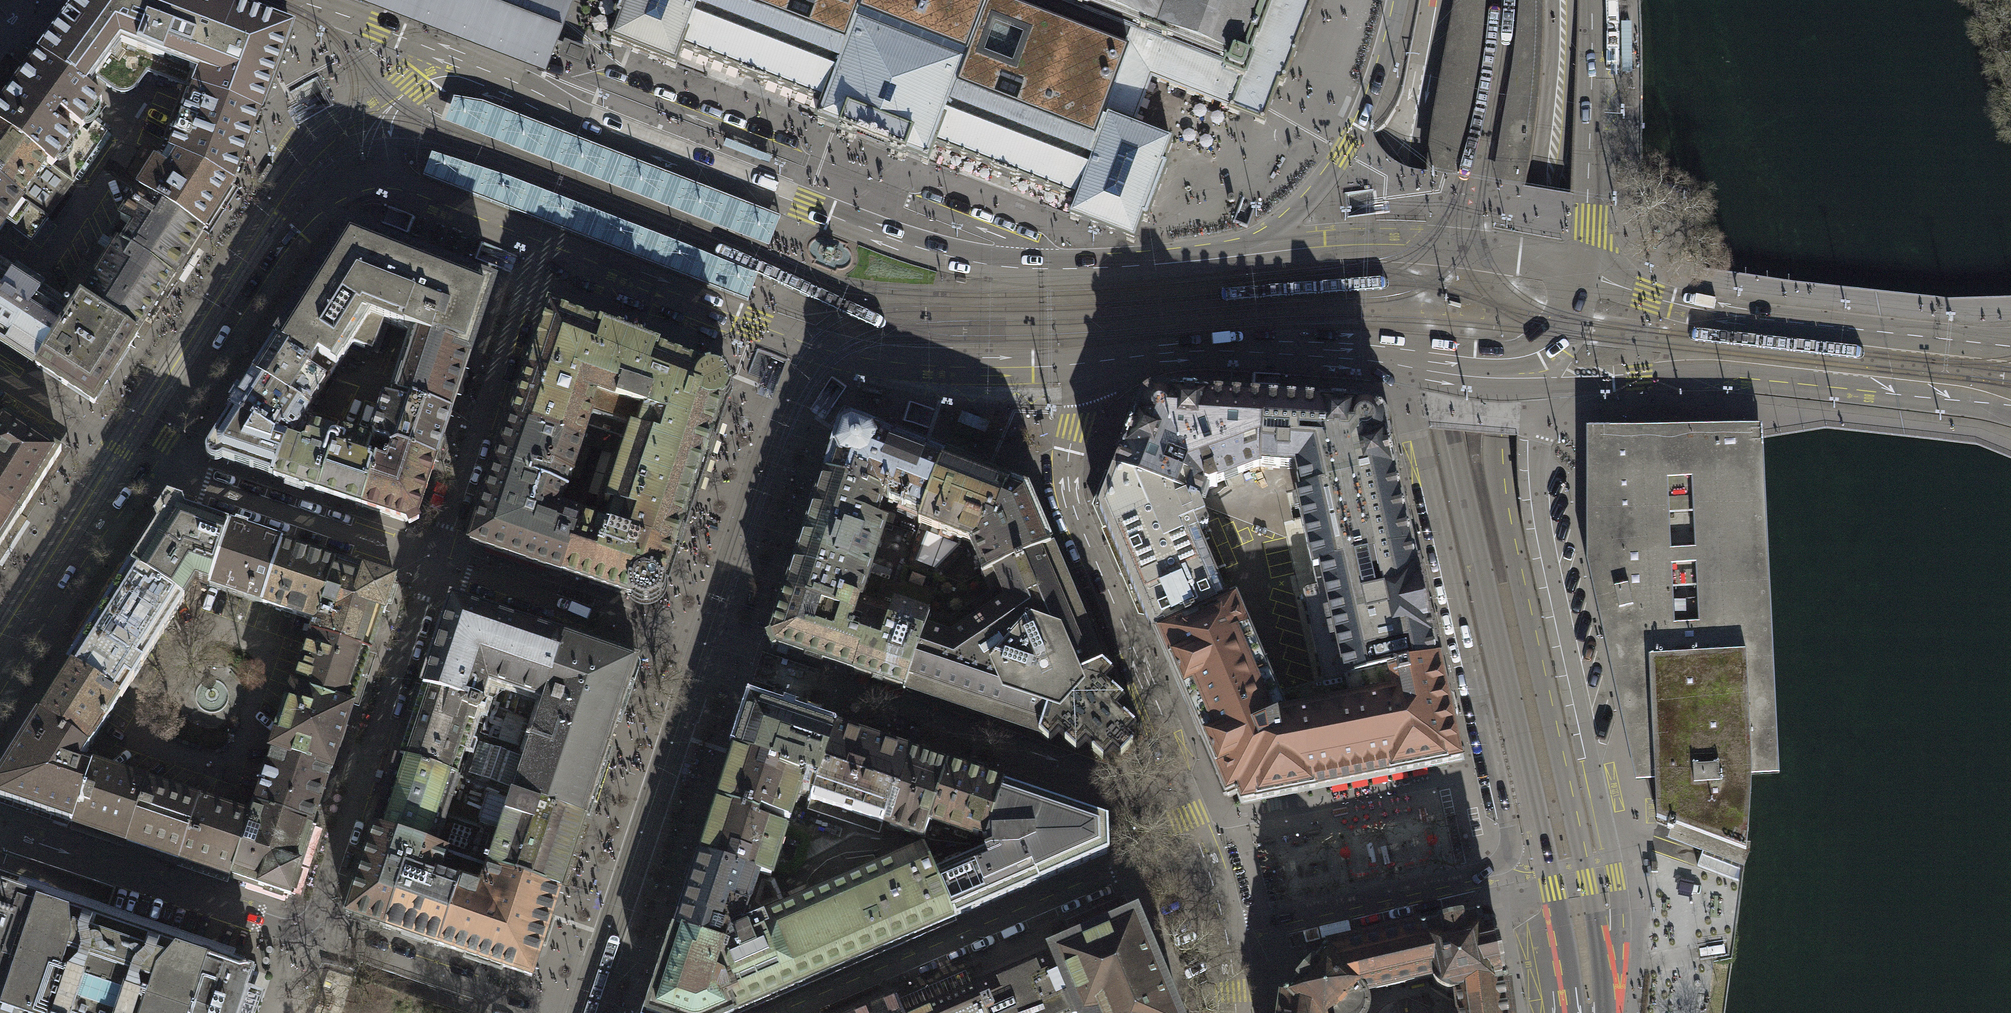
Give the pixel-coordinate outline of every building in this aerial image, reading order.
[(95,78),(113,91),(120,94),(128,94),(134,90),(139,85),(147,73),(185,88),(260,116),(265,102),(293,31),(233,9),(231,13),(221,5),(208,0),(82,0),(50,44),(45,50),(41,55),(39,58),(85,92),(87,90),(87,89),(91,84),(95,78)] [(338,0),(333,0),(328,13),(343,18),(348,4),(338,0)] [(420,31),(545,78),(565,25),(562,24),(572,0),(340,0),(420,31)] [(1285,77),(1289,67),(1292,57),(1295,58),(1297,52),(1296,52),(1297,48),(1315,0),(623,0),(616,19),(620,20),(611,44),(675,68),(681,52),(740,74),(739,78),(744,80),(745,77),(752,80),(759,82),(758,85),(763,87),(764,83),(823,106),(817,123),(822,125),(822,124),(824,125),(830,127),(839,130),(838,132),(840,133),(838,137),(852,142),(854,138),(871,145),(889,152),(888,156),(902,161),(903,157),(905,158),(906,156),(914,159),(920,161),(922,162),(922,163),(927,165),(933,148),(993,171),(991,174),(996,176),(997,174),(1004,176),(1011,179),(1010,181),(1015,183),(1017,180),(1076,203),(1070,219),(1078,222),(1102,231),(1134,243),(1138,233),(1142,222),(1142,221),(1146,222),(1167,168),(1164,167),(1172,144),(1132,129),(1143,102),(1151,79),(1191,95),(1229,109),(1228,111),(1238,115),(1246,117),(1264,124),(1279,86),(1282,87),(1284,83),(1285,83),(1287,78),(1285,77)] [(580,51),(566,46),(564,51),(562,57),(576,62),(580,51)] [(34,66),(16,90),(76,135),(101,101),(87,90),(85,92),(39,58),(34,66)] [(234,185),(260,116),(185,88),(160,151),(164,152),(232,186),(234,185)] [(76,135),(16,90),(0,111),(0,128),(53,167),(76,135)] [(769,247),(781,216),(483,102),(453,97),(444,122),(769,247)] [(46,218),(73,182),(53,167),(0,128),(0,184),(46,218)] [(1507,174),(1525,177),(1532,134),(1514,131),(1507,174)] [(203,233),(232,186),(164,152),(139,192),(203,233)] [(748,302),(758,275),(505,177),(432,153),(423,176),(748,302)] [(6,223),(31,241),(47,219),(46,218),(0,184),(0,231),(6,223)] [(173,280),(203,233),(139,192),(109,239),(118,245),(173,280)] [(327,375),(330,376),(342,358),(343,359),(352,344),(372,352),(384,322),(411,333),(391,394),(394,395),(451,414),(470,356),(494,286),(420,258),(347,229),(307,292),(297,307),(275,341),(327,375)] [(137,335),(173,280),(118,245),(111,256),(95,246),(66,291),(79,300),(80,299),(137,335)] [(11,276),(7,274),(5,267),(0,263),(0,344),(36,367),(70,314),(40,295),(45,286),(16,268),(11,276)] [(93,403),(137,335),(80,299),(79,300),(70,314),(36,367),(93,403)] [(601,327),(549,307),(510,421),(511,421),(582,445),(586,435),(623,448),(605,503),(613,505),(606,525),(674,548),(675,548),(690,502),(715,426),(723,401),(728,395),(730,389),(729,381),(727,376),(723,372),(718,369),(712,368),(707,368),(627,337),(601,327)] [(275,341),(253,376),(308,411),(330,376),(327,375),(275,341)] [(231,410),(273,436),(279,436),(283,431),(287,433),(292,436),(308,411),(253,376),(242,393),(237,390),(229,402),(234,405),(231,410)] [(1260,467),(1264,396),(1145,389),(1116,462),(1113,471),(1197,504),(1201,496),(1205,486),(1230,477),(1233,485),(1259,475),(1260,467)] [(439,451),(451,414),(394,395),(392,400),(384,397),(371,437),(374,442),(387,446),(390,451),(391,451),(398,448),(435,460),(439,451)] [(1301,494),(1396,474),(1382,403),(1264,396),(1260,467),(1294,468),(1301,494)] [(273,436),(231,410),(222,423),(216,433),(206,449),(205,453),(206,457),(209,461),(213,463),(218,463),(222,460),(249,469),(273,478),(286,439),(279,436),(273,436)] [(0,414),(0,504),(20,516),(61,453),(0,414)] [(582,517),(566,512),(560,501),(568,478),(571,478),(582,445),(511,421),(504,441),(470,544),(489,550),(545,568),(563,574),(582,517)] [(834,450),(825,474),(880,493),(881,494),(885,492),(889,501),(922,513),(943,458),(901,442),(849,422),(846,422),(844,422),(843,424),(841,425),(837,438),(833,449),(834,450)] [(273,478),(318,493),(338,435),(312,427),(309,428),(304,443),(301,444),(286,439),(273,478)] [(338,435),(318,493),(361,507),(374,469),(366,466),(369,459),(367,458),(372,444),(370,441),(339,431),(338,435)] [(1751,437),(1592,436),(1591,559),(1640,778),(1651,777),(1653,818),(1742,851),(1748,772),(1767,771),(1751,437)] [(416,517),(435,460),(398,448),(391,451),(390,451),(385,464),(369,459),(366,466),(374,469),(361,507),(407,522),(409,527),(419,522),(416,517)] [(994,523),(1010,484),(986,474),(985,474),(943,458),(922,513),(918,523),(940,531),(938,536),(952,542),(955,537),(970,543),(973,542),(979,534),(985,520),(994,523)] [(1197,504),(1113,471),(1099,508),(1153,631),(1226,600),(1218,581),(1227,577),(1197,504)] [(880,493),(825,474),(806,532),(835,541),(837,534),(847,537),(849,530),(858,533),(856,540),(877,547),(885,522),(874,518),(882,496),(881,494),(880,493)] [(1312,570),(1412,547),(1396,474),(1301,494),(1296,495),(1312,570)] [(988,573),(1051,546),(1038,517),(1028,493),(1025,490),(1017,486),(1010,484),(994,523),(985,520),(979,534),(973,542),(970,543),(981,568),(986,566),(988,571),(981,574),(981,575),(988,573)] [(183,600),(195,582),(208,586),(229,525),(203,517),(184,511),(183,503),(167,498),(153,518),(156,525),(150,535),(130,566),(183,600)] [(20,517),(20,516),(0,504),(0,548),(20,517)] [(606,525),(582,517),(563,574),(604,588),(631,597),(633,596),(635,599),(639,601),(642,602),(646,603),(650,602),(653,601),(657,599),(659,596),(661,592),(662,588),(662,585),(662,581),(663,581),(665,576),(674,548),(606,525)] [(234,527),(229,525),(208,586),(262,604),(282,545),(282,543),(264,537),(246,531),(247,527),(236,523),(234,527)] [(847,537),(837,534),(835,541),(833,549),(841,553),(839,559),(849,562),(851,556),(871,562),(872,563),(877,547),(856,540),(858,533),(849,530),(847,537)] [(835,541),(806,532),(786,592),(835,608),(838,600),(841,601),(843,595),(875,607),(884,580),(868,574),(871,562),(851,556),(849,562),(839,559),(841,553),(833,549),(835,541)] [(316,621),(335,563),(297,550),(282,545),(262,604),(316,621)] [(929,617),(905,689),(973,712),(982,715),(1108,757),(1120,757),(1128,752),(1132,742),(1131,732),(1073,597),(1051,546),(988,573),(981,575),(990,596),(948,624),(929,617)] [(1323,685),(1438,659),(1431,629),(1416,565),(1412,547),(1312,570),(1317,588),(1303,592),(1323,685)] [(362,572),(335,563),(316,621),(312,634),(369,653),(380,621),(382,612),(384,613),(395,581),(363,570),(362,572)] [(183,600),(130,566),(79,646),(73,655),(68,664),(121,697),(126,689),(132,681),(183,600)] [(835,608),(786,592),(777,616),(771,636),(767,638),(772,648),(776,646),(845,669),(903,689),(903,688),(905,689),(929,617),(927,616),(933,593),(900,582),(899,585),(884,580),(875,607),(843,595),(841,601),(838,600),(835,608)] [(1323,685),(1277,696),(1234,596),(1226,600),(1153,631),(1165,659),(1205,753),(1224,798),(1237,793),(1243,806),(1254,801),(1373,779),(1462,762),(1450,710),(1438,659),(1323,685)] [(428,672),(399,757),(491,788),(584,819),(598,777),(637,662),(537,628),(452,600),(428,672)] [(293,688),(352,708),(367,664),(365,664),(367,659),(369,653),(312,634),(293,688)] [(62,672),(37,711),(89,746),(121,697),(68,664),(62,672)] [(348,719),(352,708),(293,688),(291,687),(286,703),(285,703),(275,733),(276,734),(273,742),(271,749),(273,750),(330,769),(332,769),(334,762),(337,753),(338,749),(340,749),(347,728),(345,728),(348,719)] [(808,719),(750,699),(742,723),(734,747),(780,763),(778,769),(803,778),(798,795),(811,800),(835,728),(808,719)] [(80,759),(89,746),(37,711),(0,769),(0,789),(80,759)] [(896,795),(909,753),(835,728),(811,800),(810,803),(818,806),(819,802),(835,808),(832,817),(856,825),(859,816),(882,823),(891,794),(896,795)] [(780,763),(734,747),(716,801),(759,814),(761,810),(790,820),(798,795),(803,778),(778,769),(780,763)] [(319,802),(330,769),(273,750),(254,805),(312,824),(319,802)] [(922,837),(946,765),(909,753),(896,795),(886,824),(922,837)] [(381,813),(375,829),(433,848),(445,813),(479,825),(491,788),(399,757),(381,813)] [(80,759),(0,789),(0,799),(60,819),(72,823),(92,764),(80,759)] [(92,764),(72,823),(126,841),(146,782),(92,764)] [(991,822),(1003,784),(946,765),(922,837),(969,844),(973,835),(983,838),(991,822)] [(199,799),(146,782),(126,841),(135,844),(179,859),(199,799)] [(934,870),(954,916),(1015,891),(1109,851),(1106,818),(1055,801),(1003,784),(991,822),(983,838),(986,839),(988,847),(934,870)] [(572,854),(584,819),(491,788),(479,825),(500,832),(488,866),(489,867),(560,890),(572,854)] [(199,799),(179,859),(193,864),(230,876),(250,816),(199,799)] [(759,814),(716,801),(698,853),(770,876),(786,828),(758,818),(759,814)] [(299,864),(312,824),(254,805),(250,816),(230,876),(240,879),(290,896),(300,864),(299,864)] [(346,915),(385,928),(405,868),(436,878),(437,876),(439,876),(446,853),(433,848),(375,829),(374,829),(346,915)] [(674,926),(645,1012),(647,1012),(727,1012),(954,916),(934,870),(923,845),(876,865),(870,851),(847,853),(827,861),(810,875),(805,884),(809,893),(785,904),(734,926),(728,930),(726,935),(724,943),(674,926)] [(770,876),(698,853),(674,926),(724,943),(726,935),(728,930),(734,926),(785,904),(774,878),(770,876)] [(545,934),(560,890),(489,867),(482,888),(458,880),(457,882),(439,876),(437,876),(436,878),(405,868),(385,928),(404,934),(531,977),(545,934)] [(264,997),(261,996),(248,991),(254,971),(215,958),(35,898),(0,886),(0,1012),(258,1012),(264,997)] [(1510,981),(1495,921),(1492,916),(1486,912),(1479,911),(1325,947),(1304,969),(1284,990),(1280,1012),(1365,1012),(1366,1010),(1366,1000),(1362,993),(1432,977),(1437,986),(1446,992),(1456,992),(1459,1012),(1512,1012),(1508,983),(1510,981)] [(1134,916),(1053,951),(1055,955),(975,990),(985,1012),(1176,1012),(1134,916)] [(254,971),(248,991),(261,996),(268,976),(254,971)] [(975,990),(919,1012),(985,1012),(975,990)] [(896,998),(860,1012),(903,1012),(896,998)]
